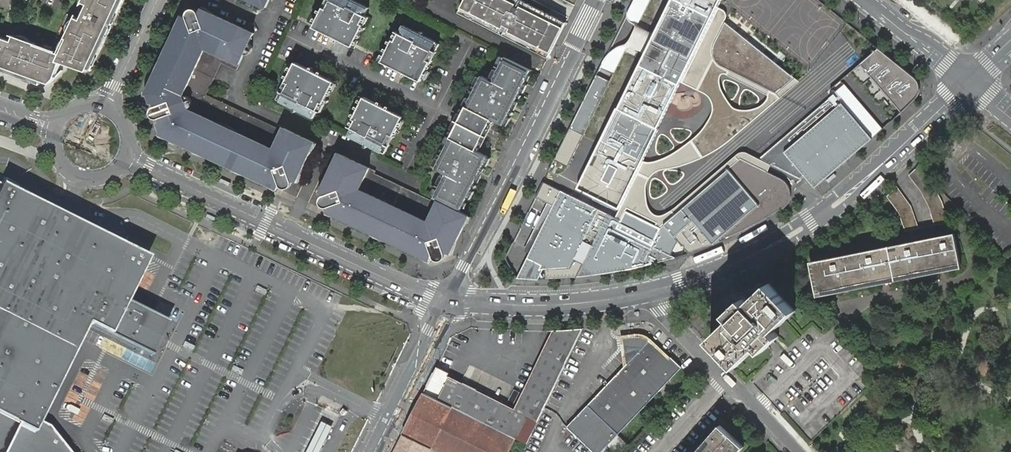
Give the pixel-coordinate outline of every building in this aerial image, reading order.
[(6,67),(5,72),(24,78),(25,74),(51,84),(56,78),(62,62),(86,71),(95,52),(99,54),(108,36),(104,34),(114,14),(117,15),(124,0),(88,0),(86,4),(91,6),(84,21),(79,19),(69,39),(71,40),(64,56),(62,55),(38,46),(38,45),(17,37),(15,43),(0,37),(0,65),(6,67)] [(319,17),(315,24),(354,44),(356,39),(364,25),(361,24),(365,16),(369,8),(353,0),(331,0),(327,9),(323,8),(319,17)] [(323,8),(327,9),(331,0),(327,0),(323,8)] [(566,22),(521,0),(466,0),(459,13),(549,57),(566,22)] [(659,128),(682,80),(716,12),(722,0),(672,0),(618,108),(659,128)] [(187,17),(183,16),(147,94),(149,95),(152,106),(155,113),(162,132),(161,134),(278,188),(280,185),(294,179),(298,181),(316,142),(280,125),(278,129),(206,95),(221,62),(237,69),(254,33),(202,9),(200,13),(187,17)] [(724,144),(802,80),(716,12),(682,80),(701,87),(707,91),(712,97),(716,103),(714,111),(711,119),(706,128),(699,135),(693,141),(686,146),(675,153),(666,157),(659,159),(648,161),(643,160),(619,208),(618,216),(621,220),(628,206),(658,222),(665,221),(689,253),(711,245),(750,228),(788,211),(801,178),(763,159),(750,152),(744,150),(741,150),(738,152),(732,156),(668,212),(661,214),(651,211),(647,202),(646,187),(650,175),(661,168),(674,165),(689,161),(708,156),(724,144)] [(354,44),(315,24),(313,27),(352,47),(354,44)] [(384,58),(423,79),(427,71),(432,62),(428,60),(434,50),(437,43),(403,25),(400,33),(396,41),(393,40),(386,54),(384,58)] [(844,81),(855,57),(796,29),(785,52),(844,81)] [(918,80),(879,48),(861,63),(904,109),(920,94),(918,80)] [(437,52),(434,50),(428,60),(432,62),(437,52)] [(525,84),(531,70),(526,67),(505,57),(501,65),(499,71),(495,78),(493,81),(482,75),(481,78),(477,85),(473,94),(469,102),(466,107),(462,115),(462,116),(459,122),(456,129),(455,129),(452,137),(449,142),(445,150),(441,159),(437,166),(436,168),(447,174),(445,177),(442,184),(439,190),(435,198),(461,211),(468,198),(471,190),(476,181),(480,173),(484,164),(488,157),(476,151),(481,141),(484,135),(487,129),(492,119),(504,125),(508,117),(512,108),(516,101),(521,91),(525,84)] [(422,82),(423,79),(384,58),(382,62),(422,82)] [(333,85),(335,82),(296,62),(294,66),(333,85)] [(324,104),(331,90),(333,85),(294,66),(291,73),(286,82),(289,84),(284,94),(280,102),(313,119),(317,110),(321,103),(324,104)] [(281,92),(284,94),(289,84),(286,82),(281,92)] [(792,152),(848,105),(838,94),(763,159),(801,178),(804,179),(811,174),(792,152)] [(364,97),(363,100),(403,120),(404,117),(364,97)] [(403,120),(363,100),(361,105),(354,119),(356,120),(352,128),(348,136),(382,153),(386,145),(391,135),(394,136),(399,127),(403,120)] [(875,136),(848,105),(792,152),(811,174),(819,185),(875,136)] [(643,160),(659,128),(618,108),(578,188),(619,208),(643,160)] [(462,116),(462,115),(459,113),(455,121),(452,128),(455,129),(456,129),(459,122),(462,116)] [(389,147),(394,136),(391,135),(386,145),(389,147)] [(451,254),(470,215),(461,211),(434,198),(432,202),(374,174),(376,171),(339,153),(321,193),(324,194),(329,208),(327,212),(349,222),(431,261),(433,257),(447,252),(451,254)] [(928,208),(934,225),(948,223),(942,202),(932,182),(919,166),(909,175),(920,190),(928,208)] [(144,354),(162,319),(124,300),(146,257),(0,186),(0,451),(4,451),(17,425),(33,433),(38,421),(85,323),(144,354)] [(905,231),(919,229),(911,206),(897,186),(887,196),(898,212),(905,231)] [(562,191),(529,256),(536,259),(568,194),(562,191)] [(529,256),(518,279),(520,279),(524,280),(527,280),(531,280),(534,280),(535,280),(540,269),(570,267),(575,259),(583,263),(576,278),(580,278),(585,277),(589,276),(594,276),(599,275),(604,274),(609,274),(614,273),(618,272),(623,271),(628,270),(633,269),(638,268),(643,267),(647,266),(652,265),(657,264),(662,262),(666,261),(671,260),(676,258),(677,258),(617,228),(621,220),(608,214),(568,194),(536,259),(529,256)] [(810,262),(817,296),(833,293),(961,268),(954,233),(828,258),(810,262)] [(774,331),(796,311),(769,283),(748,303),(743,298),(737,303),(727,314),(732,319),(710,339),(738,366),(758,346),(763,352),(768,346),(779,336),(774,331)] [(516,438),(527,443),(550,396),(583,328),(582,328),(580,329),(578,328),(577,329),(575,329),(574,329),(572,329),(570,329),(569,329),(567,329),(565,330),(564,330),(562,330),(560,330),(559,330),(557,330),(556,330),(554,330),(515,410),(450,377),(447,376),(449,373),(444,370),(445,368),(438,365),(424,392),(516,438)] [(626,355),(627,365),(650,340),(647,339),(643,338),(636,337),(632,336),(626,337),(624,337),(624,345),(621,345),(622,355),(626,355)] [(627,365),(588,405),(619,434),(682,368),(672,357),(670,359),(650,340),(627,365)] [(516,438),(424,392),(403,434),(433,449),(438,451),(509,451),(516,438)] [(588,405),(567,427),(590,450),(587,451),(602,451),(609,444),(617,451),(623,451),(630,445),(619,434),(588,405)] [(333,422),(322,416),(313,434),(304,451),(318,451),(325,440),(333,422)] [(50,427),(38,421),(33,433),(17,425),(4,451),(70,451),(50,427)] [(744,446),(720,425),(696,451),(739,451),(744,446)] [(432,450),(433,449),(403,434),(403,435),(432,450)] [(394,451),(431,451),(432,450),(403,435),(394,451)]
